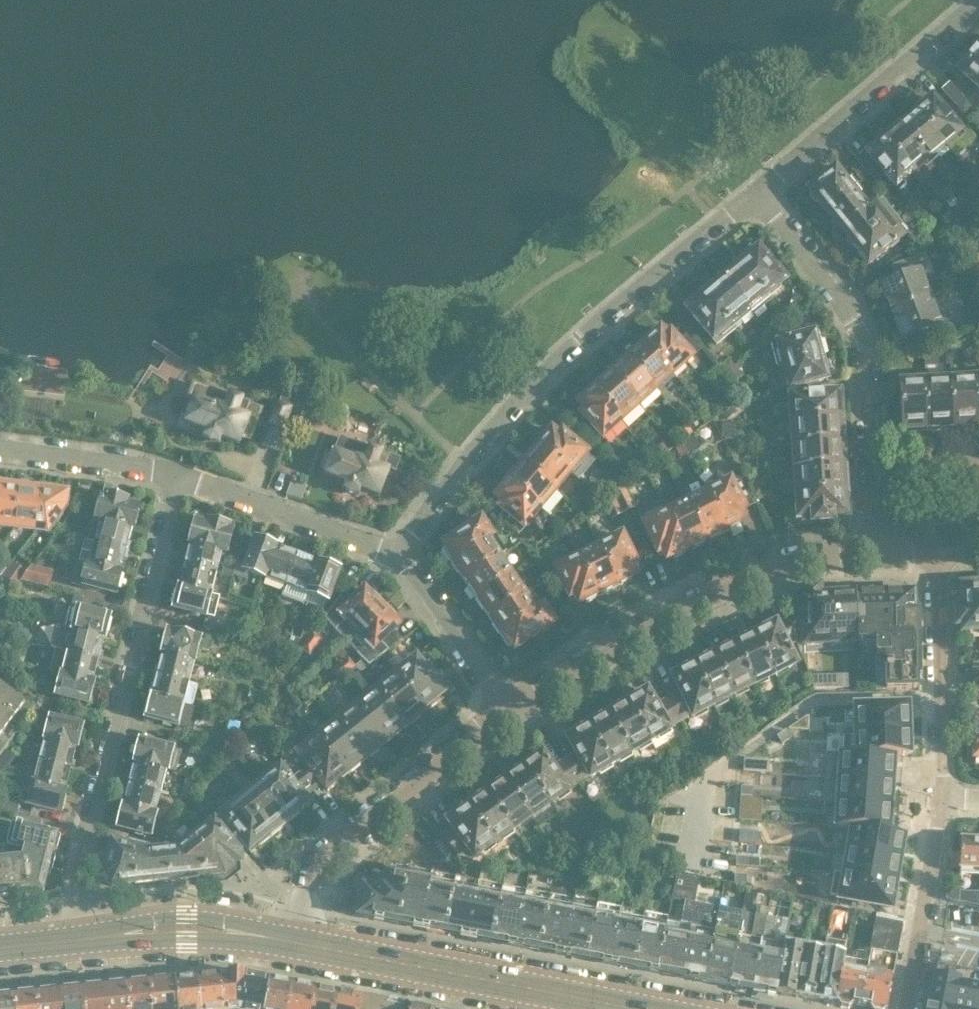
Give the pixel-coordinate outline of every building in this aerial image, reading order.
[(972,84),(978,76),(978,47),(975,51),(974,51),(954,76),(961,81),(964,77),(972,84)] [(949,83),(941,90),(956,107),(963,99),(949,83)] [(919,110),(917,111),(927,124),(926,125),(944,147),(954,138),(957,142),(964,136),(950,119),(942,111),(931,99),(929,101),(926,101),(919,106),(919,110)] [(971,107),(963,99),(956,107),(963,115),(971,107)] [(905,122),(898,127),(930,165),(936,159),(933,156),(944,147),(926,125),(927,124),(917,111),(916,113),(912,112),(905,118),(905,122)] [(883,141),(881,142),(892,155),(893,154),(911,175),(922,166),(925,169),(930,165),(898,127),(893,132),(890,131),(883,137),(883,141)] [(905,187),(902,183),(911,175),(893,154),(892,155),(881,142),(879,144),(876,143),(869,149),(869,153),(867,154),(878,167),(877,167),(884,175),(884,176),(898,193),(905,187)] [(848,167),(861,182),(862,182),(869,176),(856,160),(848,167)] [(819,204),(825,212),(855,187),(850,181),(846,184),(835,170),(833,171),(833,170),(832,171),(826,173),(822,179),(822,180),(808,191),(810,193),(810,196),(815,203),(819,204)] [(978,195),(978,189),(977,186),(967,194),(972,201),(978,195)] [(855,187),(825,212),(831,220),(831,223),(836,230),(840,230),(841,231),(867,210),(857,198),(861,194),(855,187)] [(867,210),(841,231),(846,238),(846,241),(851,248),(855,249),(856,251),(877,234),(875,232),(889,221),(881,211),(882,211),(876,204),(867,211),(867,210)] [(953,216),(949,211),(946,215),(954,225),(965,219),(959,212),(953,216)] [(954,225),(946,215),(939,220),(947,229),(954,225)] [(877,234),(856,251),(857,253),(857,256),(863,263),(866,263),(868,265),(881,255),(890,249),(907,236),(901,228),(897,232),(889,221),(875,232),(877,234)] [(931,225),(924,230),(930,241),(937,237),(931,225)] [(737,261),(740,265),(767,296),(785,281),(778,272),(779,272),(766,257),(766,258),(758,249),(753,253),(753,252),(750,254),(748,252),(737,261)] [(890,310),(891,313),(930,298),(923,279),(933,275),(925,254),(902,262),(907,276),(881,286),(887,303),(890,302),(893,309),(890,310)] [(732,265),(719,276),(748,312),(767,296),(740,265),(736,269),(732,265)] [(710,291),(705,294),(735,330),(742,324),(739,320),(748,312),(719,276),(707,286),(710,291)] [(705,332),(716,345),(735,330),(705,294),(702,290),(691,300),(693,302),(690,304),(690,305),(686,309),(693,318),(693,319),(705,333),(705,332)] [(930,298),(891,313),(892,316),(895,315),(898,322),(895,323),(901,340),(928,330),(933,343),(956,335),(947,313),(937,317),(930,298)] [(800,310),(788,321),(794,328),(806,317),(800,310)] [(824,356),(820,340),(816,342),(814,334),(805,336),(802,327),(812,325),(810,315),(806,317),(794,328),(783,333),(785,341),(770,345),(777,369),(782,368),(824,356)] [(653,332),(644,340),(646,343),(645,344),(673,375),(692,358),(670,334),(666,337),(660,330),(655,335),(653,332)] [(638,350),(636,347),(628,356),(629,358),(627,359),(656,391),(673,375),(645,344),(638,350)] [(824,356),(782,368),(788,390),(791,390),(792,395),(820,395),(817,383),(827,380),(825,373),(829,371),(824,356)] [(621,365),(619,363),(610,371),(613,373),(610,375),(638,406),(656,391),(627,359),(621,365)] [(727,361),(718,368),(732,384),(741,377),(727,361)] [(606,375),(597,383),(600,385),(592,392),(620,423),(638,406),(610,375),(608,377),(606,375)] [(976,380),(950,381),(953,427),(955,431),(966,430),(968,426),(978,426),(976,380)] [(950,381),(925,383),(927,429),(930,433),(941,432),(943,428),(953,427),(950,381)] [(925,383),(898,384),(901,430),(902,430),(905,434),(916,434),(918,429),(927,429),(925,383)] [(580,415),(602,439),(620,423),(592,392),(590,390),(581,398),(583,400),(578,404),(584,411),(580,415)] [(296,400),(278,393),(274,403),(278,404),(270,424),(288,431),(296,411),(292,409),(296,400)] [(838,394),(820,395),(792,395),(789,396),(791,422),(839,419),(839,415),(843,415),(842,402),(838,403),(838,394)] [(186,402),(180,416),(188,419),(186,423),(207,431),(206,433),(204,438),(210,443),(218,443),(220,438),(220,437),(239,444),(248,420),(244,418),(250,404),(230,397),(228,401),(220,398),(215,408),(194,401),(193,405),(186,402)] [(839,419),(791,422),(793,446),(841,443),(841,440),(844,440),(844,427),(840,427),(839,419)] [(296,420),(290,439),(299,442),(306,423),(296,420)] [(694,432),(685,423),(678,429),(686,438),(690,434),(691,434),(694,432)] [(545,434),(537,443),(540,445),(538,447),(570,475),(587,454),(562,433),(559,437),(552,431),(547,436),(545,434)] [(690,434),(686,438),(682,441),(688,451),(696,445),(691,434),(690,434)] [(383,454),(340,437),(333,457),(325,454),(320,468),(327,470),(326,475),(346,483),(344,490),(350,495),(358,495),(360,490),(360,489),(378,496),(388,469),(395,472),(399,460),(393,457),(394,455),(384,451),(383,454)] [(672,448),(678,458),(688,451),(682,441),(672,448)] [(841,443),(793,446),(794,470),(843,468),(842,464),(846,464),(845,451),(841,451),(841,443)] [(652,453),(657,459),(662,455),(667,452),(662,445),(652,453)] [(570,475),(538,447),(533,453),(531,451),(525,457),(523,460),(525,462),(523,464),(555,492),(570,475)] [(642,470),(625,456),(617,465),(632,478),(636,475),(642,470)] [(555,492),(523,464),(521,467),(519,465),(517,467),(512,474),(514,476),(509,482),(541,509),(555,492)] [(756,505),(735,464),(716,473),(722,486),(708,492),(727,530),(728,529),(729,532),(740,527),(739,524),(745,521),(740,513),(756,505)] [(655,479),(648,466),(642,470),(648,483),(655,479)] [(843,468),(794,470),(796,494),(844,491),(844,489),(847,488),(847,475),(843,476),(843,468)] [(292,482),(287,495),(301,501),(306,487),(292,482)] [(541,509),(509,482),(507,484),(505,482),(497,491),(499,493),(495,498),(502,504),(499,508),(504,512),(498,519),(518,536),(541,509)] [(0,486),(0,528),(12,529),(18,489),(0,486)] [(105,486),(103,495),(112,497),(114,486),(105,486)] [(624,488),(614,495),(623,513),(634,507),(624,488)] [(38,491),(18,489),(12,529),(32,532),(38,491)] [(51,490),(46,489),(42,492),(38,491),(32,532),(45,534),(65,508),(66,496),(55,494),(56,493),(53,493),(51,490)] [(844,491),(796,494),(798,525),(832,523),(831,517),(846,516),(845,507),(849,507),(848,494),(844,494),(844,491)] [(727,530),(708,492),(686,504),(705,541),(708,539),(709,542),(720,537),(719,534),(727,530)] [(601,501),(591,493),(586,498),(595,506),(601,501)] [(603,501),(612,519),(623,513),(614,495),(603,501)] [(101,499),(99,506),(96,520),(99,521),(100,519),(133,528),(133,526),(136,527),(139,512),(137,511),(138,508),(126,505),(127,501),(120,499),(120,500),(106,496),(105,500),(101,499)] [(705,541),(686,504),(664,515),(683,552),(692,547),(694,550),(704,545),(703,542),(705,541)] [(684,555),(683,552),(664,515),(643,525),(658,554),(662,552),(667,560),(672,557),(674,560),(684,555)] [(567,526),(556,518),(554,520),(563,529),(567,526)] [(133,528),(100,519),(99,521),(100,521),(93,544),(125,553),(132,529),(133,528)] [(238,526),(248,529),(249,523),(239,520),(238,526)] [(481,520),(443,545),(445,549),(442,551),(451,564),(488,539),(492,536),(481,520)] [(563,529),(554,520),(548,527),(556,534),(563,529)] [(191,540),(190,543),(191,544),(190,545),(221,553),(226,554),(226,552),(230,539),(233,528),(208,522),(207,525),(195,523),(194,526),(191,525),(188,539),(191,540)] [(576,536),(569,524),(567,526),(563,529),(569,540),(576,536)] [(563,529),(556,534),(562,544),(569,540),(563,529)] [(622,536),(599,548),(617,585),(619,584),(621,587),(631,581),(630,579),(636,576),(632,567),(636,565),(622,536)] [(264,579),(275,548),(276,547),(273,546),(273,544),(259,538),(258,541),(255,540),(246,565),(237,562),(233,577),(246,581),(249,573),(252,574),(264,579)] [(488,539),(451,564),(459,576),(462,574),(466,580),(500,557),(488,539)] [(120,573),(124,559),(125,553),(93,544),(87,568),(120,576),(121,574),(120,573)] [(221,553),(190,545),(185,567),(215,575),(221,553)] [(297,556),(275,548),(264,579),(286,587),(297,556)] [(599,548),(578,558),(597,595),(599,594),(601,597),(611,591),(610,589),(617,585),(599,548)] [(303,606),(304,602),(318,564),(297,556),(286,587),(281,598),(303,606)] [(500,557),(466,580),(470,586),(467,588),(475,600),(512,575),(500,557)] [(557,595),(566,591),(570,599),(574,596),(578,605),(584,602),(585,604),(596,599),(595,596),(597,595),(578,558),(555,569),(558,576),(549,581),(557,595)] [(15,587),(26,572),(12,562),(5,572),(1,578),(15,587)] [(327,602),(339,570),(336,569),(337,567),(323,562),(322,564),(318,563),(318,564),(304,602),(323,609),(324,607),(326,602),(327,602)] [(54,572),(32,567),(21,582),(49,589),(54,572)] [(215,575),(185,567),(179,588),(178,589),(210,597),(215,575)] [(119,592),(122,577),(120,577),(120,576),(87,568),(84,579),(78,578),(76,585),(115,594),(116,591),(119,592)] [(512,575),(475,600),(484,613),(487,610),(491,616),(525,593),(512,575)] [(978,586),(978,583),(963,584),(963,587),(961,588),(962,609),(956,609),(957,626),(963,625),(963,632),(978,631),(978,586)] [(355,635),(385,606),(374,594),(370,597),(365,591),(359,596),(351,588),(340,599),(324,620),(346,643),(355,635)] [(821,588),(802,589),(802,597),(799,597),(800,612),(787,616),(788,618),(794,639),(802,637),(802,644),(830,643),(829,622),(834,622),(834,610),(829,610),(829,596),(822,596),(821,588)] [(212,619),(218,600),(210,597),(178,589),(178,591),(175,590),(172,605),(174,606),(173,609),(212,619)] [(860,594),(856,595),(858,643),(859,643),(859,641),(874,641),(874,650),(876,650),(876,657),(885,657),(886,690),(917,689),(917,676),(919,676),(919,657),(916,657),(916,653),(912,653),(912,633),(918,632),(917,613),(913,614),(912,593),(903,593),(903,589),(888,590),(888,594),(876,594),(876,590),(860,591),(860,594)] [(832,596),(829,596),(829,610),(834,610),(834,622),(829,622),(830,643),(858,643),(856,595),(847,595),(847,591),(832,592),(832,596)] [(499,636),(537,611),(529,600),(532,598),(527,592),(525,593),(491,616),(495,622),(491,624),(499,636)] [(75,599),(72,608),(76,609),(81,610),(83,601),(75,599)] [(402,641),(393,631),(398,626),(393,620),(396,617),(385,606),(355,635),(365,645),(356,654),(369,667),(379,659),(386,654),(402,641)] [(543,607),(537,611),(499,636),(508,649),(511,647),(514,651),(554,623),(543,607)] [(108,636),(111,621),(109,621),(110,618),(81,610),(76,609),(72,608),(70,608),(65,628),(71,629),(70,631),(71,631),(103,639),(103,638),(104,638),(105,635),(108,636)] [(206,618),(203,629),(213,632),(216,621),(206,618)] [(788,618),(768,628),(767,629),(766,627),(754,633),(755,635),(754,635),(774,675),(796,663),(787,646),(794,641),(794,639),(788,618)] [(297,654),(300,650),(312,633),(296,626),(290,642),(286,652),(297,654)] [(242,640),(245,633),(246,629),(239,627),(236,639),(241,640),(242,640)] [(103,639),(71,631),(66,653),(98,662),(103,639)] [(211,643),(199,641),(167,632),(167,635),(164,635),(160,649),(163,650),(162,653),(163,653),(163,654),(194,662),(197,650),(208,652),(211,643)] [(745,637),(734,643),(735,645),(733,646),(752,686),(774,675),(754,635),(746,639),(745,637)] [(286,652),(290,642),(268,636),(267,639),(264,646),(286,652)] [(725,647),(713,653),(714,655),(713,656),(733,695),(752,686),(733,646),(726,649),(725,647)] [(92,683),(98,662),(66,653),(61,676),(93,684),(93,683),(92,683)] [(194,662),(163,654),(157,676),(188,684),(194,662)] [(705,658),(693,664),(694,666),(692,667),(712,706),(733,695),(713,656),(706,660),(705,658)] [(416,659),(393,677),(421,711),(425,708),(429,710),(439,702),(436,699),(444,694),(437,686),(439,684),(428,670),(426,671),(416,659)] [(680,692),(668,700),(680,721),(691,715),(692,716),(712,706),(692,667),(685,670),(684,668),(673,674),(674,676),(672,677),(680,692)] [(91,702),(95,687),(92,686),(93,684),(61,676),(52,673),(47,694),(54,696),(53,697),(88,704),(89,701),(91,702)] [(978,691),(978,673),(975,674),(975,675),(968,675),(968,690),(976,690),(976,692),(978,691)] [(188,684),(157,676),(151,698),(151,697),(150,698),(182,706),(188,684)] [(31,718),(40,707),(0,677),(0,757),(31,718)] [(421,711),(393,677),(373,692),(401,728),(406,724),(409,726),(418,719),(416,715),(421,711)] [(668,700),(656,707),(647,692),(645,693),(644,691),(633,697),(634,699),(627,703),(650,741),(670,730),(669,728),(680,721),(668,700)] [(401,728),(373,692),(353,708),(382,743),(386,740),(390,742),(398,735),(397,731),(401,728)] [(189,729),(193,710),(182,707),(182,706),(150,698),(150,701),(147,700),(144,715),(146,715),(145,718),(189,729)] [(624,702),(613,709),(615,711),(607,716),(629,754),(650,741),(627,703),(626,704),(624,702)] [(763,705),(768,717),(773,713),(768,702),(763,705)] [(382,743),(353,708),(333,723),(362,759),(367,755),(370,757),(378,751),(377,747),(382,743)] [(906,708),(856,710),(857,735),(907,733),(907,731),(909,731),(909,719),(906,719),(906,708)] [(605,714),(594,721),(595,723),(587,727),(610,765),(629,754),(607,716),(606,716),(605,714)] [(744,717),(750,729),(755,725),(750,715),(744,717)] [(45,740),(76,748),(77,748),(77,745),(80,745),(84,731),(81,730),(82,727),(49,719),(44,740),(45,740)] [(799,722),(788,730),(808,731),(808,723),(799,722)] [(362,759),(333,723),(314,738),(343,774),(347,771),(351,773),(359,767),(358,762),(362,759)] [(585,726),(574,732),(575,734),(567,739),(576,754),(564,761),(578,782),(588,775),(590,777),(610,765),(587,727),(587,728),(585,726)] [(785,731),(784,739),(795,740),(795,732),(785,731)] [(907,733),(857,735),(858,754),(858,757),(892,759),(892,757),(902,757),(908,757),(907,755),(910,755),(909,743),(907,743),(907,733)] [(343,774),(314,738),(297,751),(290,741),(280,749),(288,760),(287,760),(312,791),(321,784),(328,792),(339,782),(338,778),(343,774)] [(76,748),(45,740),(39,761),(70,769),(76,748)] [(181,752),(171,750),(140,742),(139,745),(136,744),(132,759),(135,759),(134,762),(135,763),(135,762),(165,770),(166,769),(176,771),(181,752)] [(219,762),(221,751),(207,748),(205,747),(203,758),(219,762)] [(842,756),(841,780),(890,783),(890,782),(892,782),(893,769),(891,769),(892,759),(858,757),(858,754),(843,753),(842,756)] [(564,761),(552,769),(542,755),(541,756),(539,754),(529,761),(530,763),(523,768),(550,803),(568,791),(567,789),(578,782),(564,761)] [(3,775),(10,765),(1,759),(0,761),(0,773),(3,775)] [(287,760),(281,765),(258,783),(287,819),(289,823),(303,812),(300,808),(307,803),(303,798),(312,791),(287,760)] [(70,769),(39,761),(33,784),(65,792),(70,769)] [(756,761),(755,773),(767,774),(768,762),(756,761)] [(135,762),(135,763),(130,784),(160,791),(165,770),(135,762)] [(521,767),(510,775),(511,776),(504,781),(530,817),(537,827),(557,813),(550,803),(523,768),(522,769),(521,767)] [(670,776),(677,786),(682,783),(676,773),(670,776)] [(186,777),(181,797),(189,798),(192,796),(203,781),(186,777)] [(502,780),(491,788),(493,790),(486,794),(512,830),(530,817),(504,781),(504,782),(502,780)] [(841,780),(839,804),(888,807),(888,805),(891,806),(892,793),(889,793),(890,783),(841,780)] [(287,819),(258,783),(238,798),(270,838),(284,827),(281,824),(287,819)] [(63,811),(67,796),(64,796),(65,793),(64,792),(65,792),(33,784),(31,795),(25,794),(22,804),(60,813),(61,810),(63,811)] [(160,791),(130,784),(125,807),(154,815),(160,791)] [(650,789),(656,799),(662,796),(656,786),(650,789)] [(742,788),(741,796),(751,797),(752,789),(742,788)] [(483,793),(473,801),(474,803),(468,808),(493,843),(512,830),(486,794),(485,795),(483,793)] [(270,838),(238,798),(218,814),(228,826),(221,832),(237,851),(245,845),(249,850),(255,844),(258,848),(270,838)] [(741,798),(740,820),(750,821),(752,798),(741,798)] [(19,804),(2,800),(0,803),(0,810),(16,815),(19,804)] [(837,828),(837,829),(853,830),(853,829),(887,832),(887,829),(889,829),(890,817),(888,817),(888,807),(839,804),(837,828)] [(155,815),(154,815),(125,807),(123,807),(122,810),(120,810),(116,824),(118,825),(118,828),(150,836),(155,815)] [(493,843),(468,808),(466,809),(465,807),(454,814),(456,816),(448,822),(452,828),(441,838),(445,843),(438,849),(450,864),(457,858),(468,849),(472,855),(476,855),(493,843)] [(603,820),(610,830),(614,827),(608,817),(603,820)] [(237,851),(221,832),(220,832),(210,819),(202,825),(197,819),(186,828),(190,834),(202,849),(205,877),(224,875),(231,870),(230,863),(240,863),(239,854),(237,851)] [(7,844),(24,849),(52,856),(54,849),(57,850),(60,836),(12,823),(7,844)] [(853,830),(849,851),(898,860),(900,850),(902,850),(904,838),(902,838),(902,836),(897,835),(886,833),(887,832),(853,829),(853,830)] [(205,877),(202,849),(190,834),(177,844),(152,849),(142,847),(134,845),(131,856),(134,884),(135,887),(189,881),(188,879),(205,877)] [(739,834),(738,842),(748,843),(748,834),(739,834)] [(156,844),(158,841),(145,837),(142,847),(152,849),(156,844)] [(134,884),(131,856),(134,845),(114,840),(104,879),(111,887),(134,884)] [(978,875),(978,841),(961,840),(961,842),(960,842),(959,857),(960,857),(959,874),(978,875)] [(55,857),(52,856),(24,849),(21,859),(25,859),(28,895),(43,894),(48,871),(52,872),(55,857)] [(849,851),(845,874),(894,883),(896,873),(898,874),(900,862),(898,861),(898,860),(849,851)] [(737,858),(736,866),(746,867),(746,859),(737,858)] [(21,859),(0,861),(0,898),(15,896),(15,899),(29,898),(28,895),(25,859),(21,859)] [(601,859),(598,871),(605,873),(607,861),(601,859)] [(564,877),(558,867),(557,865),(543,873),(549,874),(564,877)] [(397,923),(407,870),(392,867),(387,872),(385,882),(375,880),(374,890),(366,888),(367,887),(365,886),(363,894),(360,893),(360,895),(359,898),(358,906),(358,909),(357,909),(356,911),(360,912),(359,916),(361,916),(361,915),(364,917),(371,918),(375,918),(374,919),(383,921),(384,920),(387,921),(394,923),(397,922),(397,923)] [(430,875),(407,870),(397,923),(399,924),(399,922),(402,924),(412,926),(415,926),(415,927),(420,928),(430,875)] [(845,874),(841,899),(890,908),(891,897),(894,898),(896,886),(894,885),(894,883),(845,874)] [(453,879),(430,875),(420,928),(428,929),(428,928),(431,930),(441,932),(444,931),(453,879)] [(695,894),(698,879),(675,875),(674,881),(672,890),(695,894)] [(736,875),(735,884),(745,884),(745,876),(736,875)] [(477,883),(453,879),(444,931),(444,932),(446,932),(446,931),(449,933),(459,935),(462,935),(462,936),(467,937),(477,883)] [(501,888),(477,883),(467,937),(475,938),(475,937),(478,939),(488,941),(491,940),(491,941),(492,941),(501,888)] [(525,892),(501,888),(492,941),(493,941),(493,940),(496,942),(506,944),(510,944),(509,945),(515,946),(525,892)] [(550,897),(525,892),(515,946),(522,947),(522,946),(525,948),(535,949),(538,949),(538,950),(539,950),(550,897)] [(961,903),(978,907),(978,893),(961,892),(961,903)] [(751,991),(765,917),(769,896),(759,894),(755,915),(741,912),(737,936),(728,986),(751,991)] [(574,902),(550,897),(539,950),(540,950),(543,951),(557,953),(556,954),(563,955),(574,902)] [(680,925),(666,922),(657,973),(681,977),(695,903),(685,901),(680,925)] [(598,906),(574,902),(563,955),(569,956),(569,955),(572,957),(581,958),(584,958),(584,959),(586,959),(586,958),(587,959),(598,906)] [(704,982),(713,931),(718,908),(695,903),(681,977),(704,982)] [(620,910),(598,906),(587,959),(589,960),(601,962),(604,962),(604,963),(610,964),(620,910)] [(718,908),(713,931),(704,982),(728,986),(737,936),(725,934),(729,910),(718,908)] [(645,915),(620,910),(610,964),(617,965),(617,964),(620,966),(630,968),(633,967),(633,968),(635,968),(645,915)] [(667,919),(645,915),(635,968),(638,969),(648,971),(651,971),(651,972),(657,973),(666,922),(667,919)] [(876,915),(874,928),(901,933),(903,920),(876,915)] [(775,994),(785,937),(788,921),(765,917),(751,991),(775,995),(775,994)] [(897,957),(901,933),(874,928),(870,948),(868,958),(867,965),(859,1007),(868,1008),(886,1008),(892,978),(893,978),(897,957)] [(794,997),(803,946),(804,941),(785,937),(775,994),(794,997)] [(813,1001),(823,949),(803,946),(794,997),(813,1001)] [(834,1004),(842,961),(842,958),(843,953),(823,949),(813,1001),(834,1004)] [(842,961),(834,1004),(837,1005),(840,1008),(843,1008),(849,1008),(852,1007),(853,1007),(853,1006),(859,1007),(867,965),(859,964),(842,961)] [(935,971),(928,1008),(978,1008),(978,973),(977,973),(976,979),(935,971)] [(219,977),(222,1008),(240,1008),(244,976),(245,976),(245,974),(229,974),(229,976),(219,977)] [(196,979),(197,983),(200,1008),(222,1008),(219,977),(217,977),(217,976),(211,975),(206,977),(206,978),(196,979)] [(245,976),(244,976),(240,1008),(264,1008),(269,981),(268,981),(268,980),(262,977),(257,978),(256,978),(245,976)] [(172,982),(172,981),(172,980),(170,978),(164,978),(164,982),(149,984),(152,1008),(175,1008),(172,982)] [(197,983),(196,979),(188,980),(188,979),(182,978),(176,980),(177,981),(172,981),(172,982),(175,1008),(200,1008),(197,983)] [(269,981),(264,1008),(287,1008),(291,985),(269,981)] [(149,984),(148,984),(145,982),(138,983),(136,985),(126,986),(128,1008),(152,1008),(149,984)] [(126,986),(119,986),(117,985),(109,986),(107,988),(102,988),(100,987),(92,987),(90,989),(80,990),(82,1008),(128,1008),(126,986)] [(291,985),(287,1008),(310,1008),(314,989),(291,985)] [(338,994),(330,992),(327,989),(321,988),(317,990),(314,989),(310,1008),(335,1008),(338,994)] [(80,990),(73,991),(71,990),(63,990),(61,992),(58,993),(59,1008),(82,1008),(80,990)] [(35,999),(36,1008),(59,1008),(58,993),(57,993),(54,991),(47,992),(45,994),(35,995),(35,999)] [(360,998),(353,997),(354,994),(341,992),(340,994),(338,994),(335,1008),(358,1008),(360,998)] [(35,999),(35,995),(28,995),(25,994),(18,995),(16,997),(12,997),(13,1008),(36,1008),(35,999)] [(12,997),(11,997),(9,996),(1,997),(0,998),(0,1008),(13,1008),(12,997)] [(360,998),(358,1008),(384,1008),(385,1003),(385,1001),(364,997),(364,999),(360,998)] [(385,1003),(384,1008),(408,1008),(400,1006),(398,1002),(391,1001),(388,1004),(385,1003)]
